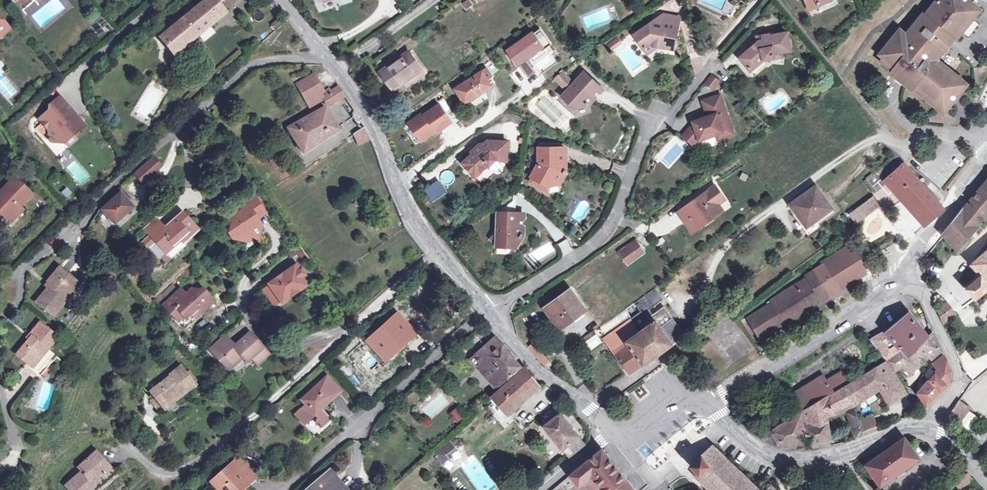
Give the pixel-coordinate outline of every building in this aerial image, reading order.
[(215,0),(208,0),(162,38),(175,55),(226,13),(215,0)] [(226,13),(238,3),(235,0),(215,0),(226,13)] [(810,11),(820,7),(819,5),(831,0),(805,0),(810,11)] [(940,2),(938,1),(926,16),(924,14),(906,36),(900,31),(880,55),(883,58),(881,62),(889,68),(892,71),(891,73),(904,84),(912,91),(914,88),(938,107),(939,106),(946,111),(952,104),(954,102),(953,101),(959,94),(959,95),(966,87),(959,81),(960,79),(938,61),(939,60),(936,58),(946,45),(948,46),(959,32),(961,34),(973,19),(972,18),(979,9),(970,1),(969,0),(942,0),(940,2)] [(657,45),(673,48),(680,18),(664,15),(662,23),(654,21),(635,36),(648,52),(657,45)] [(9,30),(0,19),(0,38),(9,30)] [(551,44),(540,28),(508,51),(528,78),(536,72),(525,58),(541,47),(543,50),(551,44)] [(763,59),(773,57),(772,54),(790,51),(786,32),(769,36),(769,34),(762,36),(763,40),(759,41),(739,58),(750,70),(763,59)] [(618,37),(609,43),(613,48),(622,42),(618,37)] [(393,89),(420,70),(408,52),(381,72),(393,89)] [(553,80),(564,89),(573,80),(562,70),(553,80)] [(465,104),(492,86),(482,71),(455,89),(465,104)] [(576,110),(589,106),(603,90),(585,73),(563,98),(576,110)] [(704,84),(714,91),(721,81),(711,73),(704,84)] [(307,103),(322,94),(322,93),(324,93),(314,75),(297,85),(307,103)] [(323,96),(324,98),(328,106),(345,96),(339,87),(331,91),(329,88),(325,91),(327,94),(323,96)] [(323,96),(322,94),(307,103),(310,108),(324,98),(323,96)] [(723,135),(732,132),(720,95),(702,101),(705,112),(708,111),(710,116),(707,117),(692,122),(693,126),(690,127),(682,136),(692,145),(698,139),(698,141),(715,135),(722,132),(723,135)] [(58,109),(65,103),(60,97),(49,106),(51,109),(55,106),(58,109)] [(69,134),(74,135),(85,125),(80,120),(77,119),(74,121),(71,117),(75,114),(65,103),(58,109),(55,106),(51,109),(39,119),(49,131),(49,139),(48,140),(51,143),(52,142),(64,143),(64,139),(69,134)] [(424,111),(409,122),(422,140),(436,129),(437,131),(452,121),(439,103),(425,113),(424,111)] [(325,106),(288,127),(303,153),(339,130),(325,106)] [(370,139),(371,138),(365,127),(354,134),(354,135),(359,144),(370,139)] [(722,132),(715,135),(717,140),(733,134),(732,132),(723,135),(722,132)] [(64,143),(67,147),(77,139),(74,135),(69,134),(64,139),(64,143)] [(487,165),(489,167),(498,160),(506,161),(507,142),(486,140),(483,143),(480,142),(476,145),(475,150),(462,161),(474,176),(487,165)] [(543,182),(549,186),(560,183),(562,177),(563,177),(567,170),(565,169),(565,148),(541,148),(541,164),(538,164),(530,180),(536,184),(543,182)] [(161,167),(153,158),(134,175),(142,184),(161,167)] [(885,180),(889,185),(891,183),(928,223),(944,209),(903,164),(885,180)] [(20,208),(31,196),(14,180),(0,195),(0,217),(3,215),(8,220),(20,208)] [(436,181),(425,189),(432,198),(443,190),(436,181)] [(942,235),(943,236),(957,249),(986,213),(986,181),(942,235)] [(547,192),(549,186),(543,182),(536,184),(547,192)] [(721,195),(714,186),(678,212),(684,222),(690,218),(698,228),(722,211),(717,204),(715,200),(721,195)] [(807,227),(832,209),(816,186),(790,204),(807,227)] [(123,196),(126,194),(121,188),(111,197),(113,200),(102,210),(115,224),(133,208),(128,202),(123,196)] [(724,199),(721,195),(715,200),(717,204),(724,199)] [(231,227),(233,231),(230,234),(235,241),(244,243),(253,236),(255,239),(261,235),(262,228),(255,216),(263,210),(255,197),(233,212),(236,217),(231,220),(231,227)] [(856,224),(880,206),(874,197),(850,215),(856,224)] [(23,211),(20,208),(8,220),(11,223),(23,211)] [(492,240),(498,246),(515,247),(520,237),(521,237),(523,233),(522,233),(522,232),(523,213),(499,212),(497,235),(492,240)] [(175,247),(177,249),(184,242),(182,240),(190,233),(176,219),(169,226),(170,227),(166,230),(156,218),(144,228),(151,236),(156,242),(167,254),(175,247)] [(690,218),(684,222),(692,233),(698,228),(690,218)] [(156,242),(151,236),(143,243),(148,248),(156,242)] [(558,242),(563,256),(573,252),(569,239),(558,242)] [(636,241),(619,253),(628,266),(645,254),(636,241)] [(798,316),(839,290),(837,286),(855,275),(857,279),(866,274),(860,260),(848,241),(844,243),(847,247),(822,263),(824,265),(806,276),(807,278),(771,301),(772,303),(747,318),(761,339),(769,334),(767,330),(783,320),(785,324),(798,316)] [(155,243),(151,246),(160,258),(164,254),(155,243)] [(175,247),(167,254),(172,259),(179,252),(177,249),(175,247)] [(985,273),(981,276),(980,275),(965,288),(974,298),(986,289),(986,290),(986,250),(974,261),(985,273)] [(270,286),(280,301),(281,303),(306,286),(302,279),(306,276),(298,265),(269,285),(270,286)] [(65,295),(77,282),(59,267),(46,282),(49,285),(35,302),(53,318),(66,303),(61,299),(65,295)] [(81,285),(77,282),(65,295),(61,299),(66,303),(81,285)] [(280,301),(270,286),(264,290),(275,305),(280,301)] [(649,317),(652,315),(649,310),(663,299),(655,288),(634,303),(640,312),(630,319),(631,320),(631,321),(636,328),(648,320),(649,319),(649,317)] [(188,298),(186,295),(181,290),(164,306),(178,322),(184,317),(186,319),(197,309),(201,313),(214,302),(205,291),(202,293),(195,291),(193,292),(188,298)] [(560,328),(584,310),(569,290),(545,307),(560,328)] [(842,294),(839,290),(798,316),(801,320),(842,294)] [(941,323),(954,313),(947,303),(937,311),(941,323)] [(628,373),(641,363),(643,365),(658,354),(684,336),(680,329),(664,307),(649,317),(649,319),(648,320),(636,328),(631,321),(605,339),(628,373)] [(184,317),(178,322),(182,330),(201,313),(197,309),(186,319),(184,317)] [(380,331),(368,341),(379,354),(408,327),(397,314),(387,324),(385,322),(378,328),(380,331)] [(912,360),(918,367),(939,347),(932,332),(928,337),(909,314),(873,344),(887,361),(889,360),(895,356),(904,351),(908,356),(912,360)] [(48,352),(48,351),(59,338),(40,322),(30,333),(32,334),(15,355),(29,366),(39,353),(38,352),(43,347),(48,352)] [(224,357),(233,366),(243,357),(247,361),(252,357),(258,365),(269,355),(250,333),(235,346),(225,334),(209,349),(220,361),(224,357)] [(497,364),(509,377),(521,367),(496,338),(470,360),(476,368),(478,367),(485,375),(497,364)] [(527,348),(542,365),(548,360),(532,344),(527,348)] [(54,355),(48,351),(48,352),(43,347),(38,352),(39,353),(29,366),(33,369),(38,374),(54,355)] [(895,356),(889,360),(895,370),(904,365),(912,360),(908,356),(904,351),(895,356)] [(27,365),(15,355),(7,366),(18,375),(27,365)] [(938,370),(936,373),(918,394),(926,406),(929,403),(946,386),(949,380),(950,377),(950,371),(950,369),(944,356),(933,364),(935,366),(938,370)] [(224,357),(220,361),(228,371),(233,366),(224,357)] [(912,360),(904,365),(911,373),(918,367),(912,360)] [(849,384),(842,371),(827,381),(823,376),(790,397),(801,413),(768,433),(770,436),(773,435),(781,446),(809,442),(829,438),(825,414),(834,412),(844,408),(856,439),(864,436),(858,422),(852,403),(874,390),(878,386),(889,403),(903,393),(885,362),(849,384)] [(497,364),(485,375),(496,388),(509,377),(497,364)] [(179,391),(183,396),(197,385),(180,366),(164,379),(165,380),(150,392),(153,396),(162,407),(174,397),(174,396),(179,391)] [(501,417),(506,412),(508,414),(539,387),(538,386),(523,368),(492,396),(498,402),(492,408),(501,417)] [(304,426),(314,416),(316,419),(315,423),(320,429),(329,421),(320,411),(340,393),(326,377),(301,400),(306,405),(294,415),(304,426)] [(174,397),(162,407),(165,411),(183,396),(179,391),(174,396),(174,397)] [(958,400),(955,404),(965,411),(967,407),(958,400)] [(965,411),(955,404),(946,416),(956,423),(965,411)] [(457,406),(449,414),(457,423),(465,416),(457,406)] [(586,445),(579,436),(561,414),(545,426),(563,449),(571,458),(586,445)] [(872,417),(858,422),(864,436),(877,430),(872,417)] [(905,438),(866,465),(881,486),(919,459),(905,438)] [(450,442),(444,447),(448,452),(455,447),(450,442)] [(448,452),(444,447),(436,453),(443,463),(448,459),(445,455),(448,452)] [(696,477),(710,489),(758,489),(713,447),(691,465),(699,474),(696,477)] [(635,489),(620,471),(603,450),(570,476),(580,489),(581,489),(634,489),(635,489)] [(80,466),(83,470),(81,472),(64,486),(68,489),(94,489),(96,489),(91,483),(95,480),(97,482),(112,469),(97,451),(80,466)] [(211,482),(218,489),(241,489),(255,478),(238,459),(211,482)] [(115,472),(112,469),(97,482),(95,480),(91,483),(96,489),(115,472)] [(307,489),(343,489),(329,472),(307,489)] [(956,482),(961,488),(973,480),(968,473),(956,482)]
